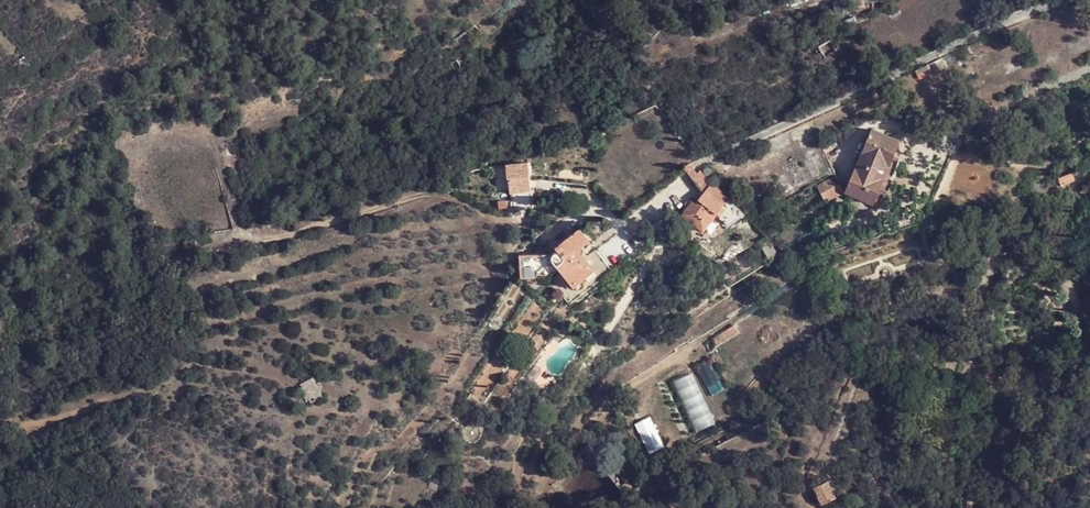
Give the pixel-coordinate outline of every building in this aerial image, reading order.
[(481,33),(475,26),(454,40),(460,47),(481,33)] [(455,61),(460,68),(471,61),(466,54),(455,61)] [(943,58),(915,71),(936,116),(983,96),(974,73),(953,79),(943,58)] [(454,71),(460,68),(455,61),(450,65),(454,71)] [(889,165),(900,141),(871,129),(844,194),(872,206),(883,180),(885,180),(892,166),(889,165)] [(605,136),(602,130),(597,132),(600,138),(605,136)] [(528,163),(506,166),(507,180),(529,177),(528,163)] [(712,181),(702,170),(691,177),(702,194),(707,189),(712,181)] [(1071,173),(1058,179),(1062,186),(1075,180),(1071,173)] [(725,204),(730,199),(712,181),(707,189),(725,204)] [(826,203),(844,194),(840,185),(822,195),(826,203)] [(704,230),(724,206),(725,204),(707,189),(702,194),(696,202),(693,200),(682,213),(704,230)] [(730,212),(736,206),(730,199),(725,204),(724,206),(730,212)] [(506,202),(497,202),(498,211),(507,210),(506,202)] [(751,219),(750,218),(745,224),(752,231),(758,226),(751,219)] [(763,241),(768,236),(758,226),(752,231),(763,241)] [(575,287),(585,282),(596,274),(583,253),(592,246),(582,231),(553,249),(555,252),(520,255),(522,279),(549,276),(561,269),(572,288),(575,287)] [(677,253),(684,243),(673,235),(666,244),(677,253)] [(763,241),(768,260),(769,260),(776,256),(768,236),(763,241)] [(587,286),(585,282),(575,287),(577,290),(579,291),(583,289),(587,286)] [(691,373),(674,381),(698,430),(714,422),(691,373)] [(586,444),(595,453),(607,444),(598,434),(586,444)] [(836,496),(828,480),(815,486),(821,502),(836,496)]
